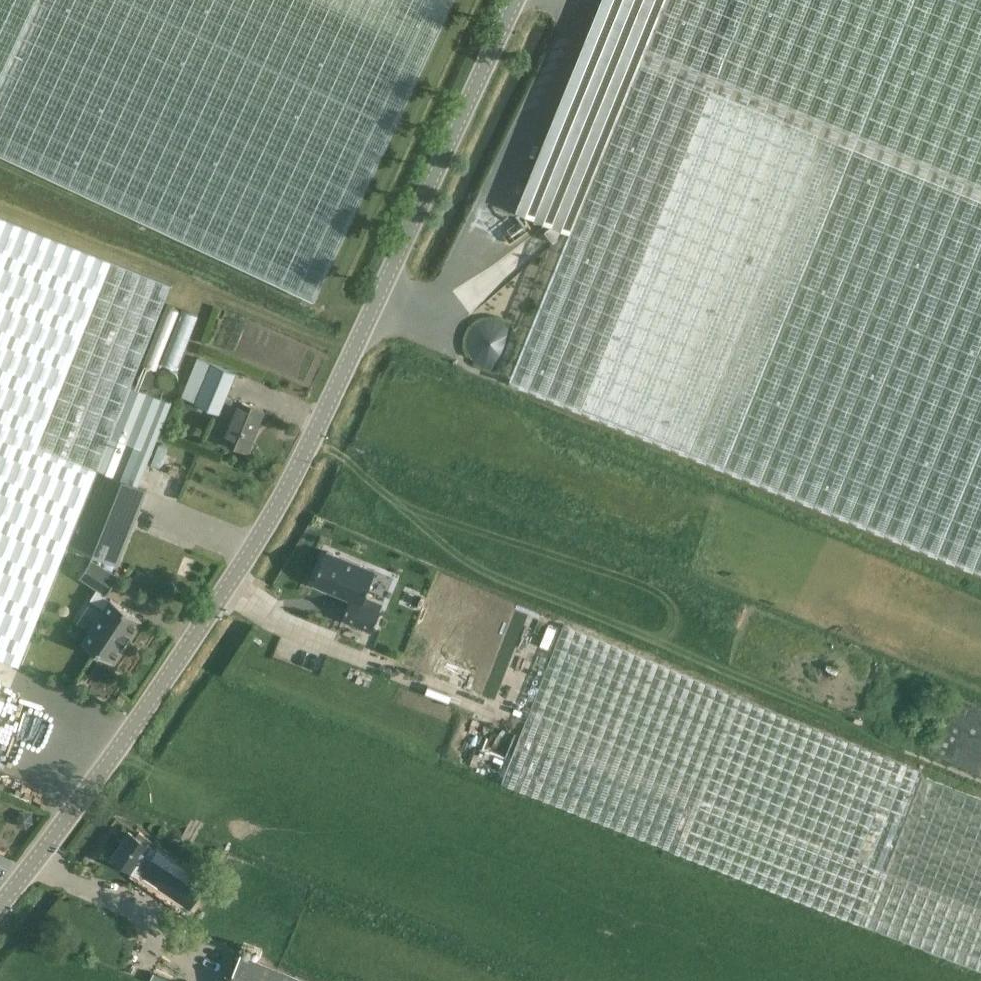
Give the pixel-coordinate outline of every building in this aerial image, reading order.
[(315,301),(455,0),(0,0),(0,155),(315,301)] [(980,572),(980,0),(601,0),(516,210),(569,231),(509,381),(980,572)] [(19,665),(67,545),(117,564),(147,488),(138,485),(172,402),(131,385),(172,284),(0,215),(0,658),(19,665)] [(223,440),(247,451),(264,411),(240,400),(239,401),(226,396),(236,374),(198,358),(181,396),(195,402),(194,404),(219,414),(219,412),(232,418),(223,440)] [(372,632),(384,602),(365,594),(375,571),(327,550),(313,583),(351,599),(342,619),(372,632)] [(82,642),(113,662),(141,619),(111,599),(110,600),(104,596),(105,593),(106,594),(118,576),(91,559),(80,576),(81,577),(81,576),(98,588),(90,600),(104,609),(83,641),(82,642)] [(980,971),(980,800),(917,775),(919,770),(563,624),(502,782),(668,848),(668,850),(980,971)] [(980,771),(980,705),(950,694),(929,753),(980,771)] [(181,887),(190,892),(199,879),(148,845),(152,840),(139,831),(135,836),(130,832),(112,857),(141,877),(147,869),(178,890),(181,887)] [(241,954),(229,980),(308,980),(241,954)]
